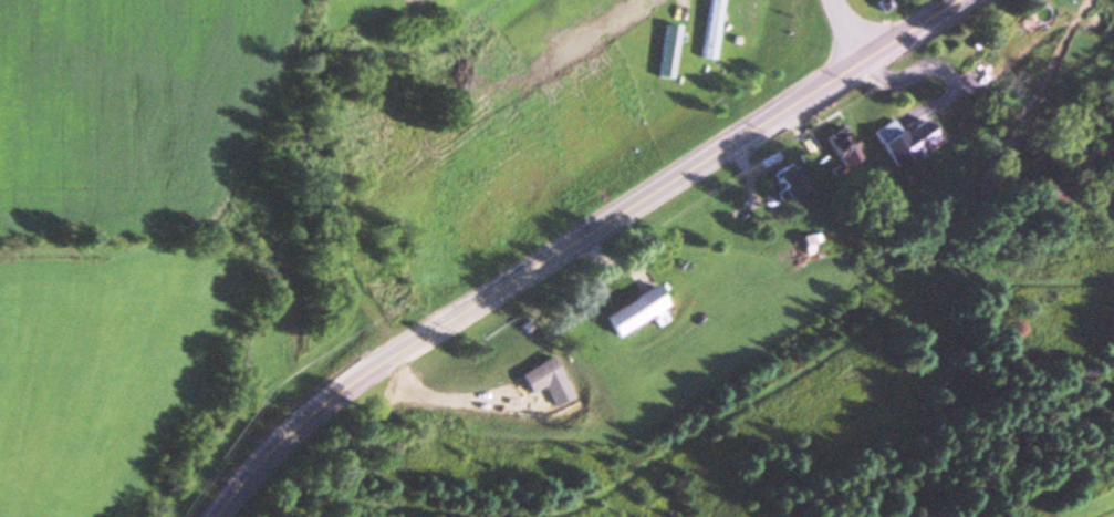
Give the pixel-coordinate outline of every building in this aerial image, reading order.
[(716,60),(721,0),(708,0),(703,59),(716,60)] [(755,15),(758,0),(746,0),(743,12),(755,15)] [(676,24),(690,24),(690,7),(676,7),(676,24)] [(660,78),(673,79),(678,26),(665,25),(660,78)] [(871,132),(893,169),(941,141),(927,117),(899,134),(891,121),(871,132)] [(859,161),(843,129),(823,139),(839,171),(859,161)] [(789,213),(811,201),(792,165),(770,177),(789,213)] [(613,338),(665,308),(653,287),(601,316),(613,338)] [(512,386),(541,369),(522,338),(493,354),(512,386)]
